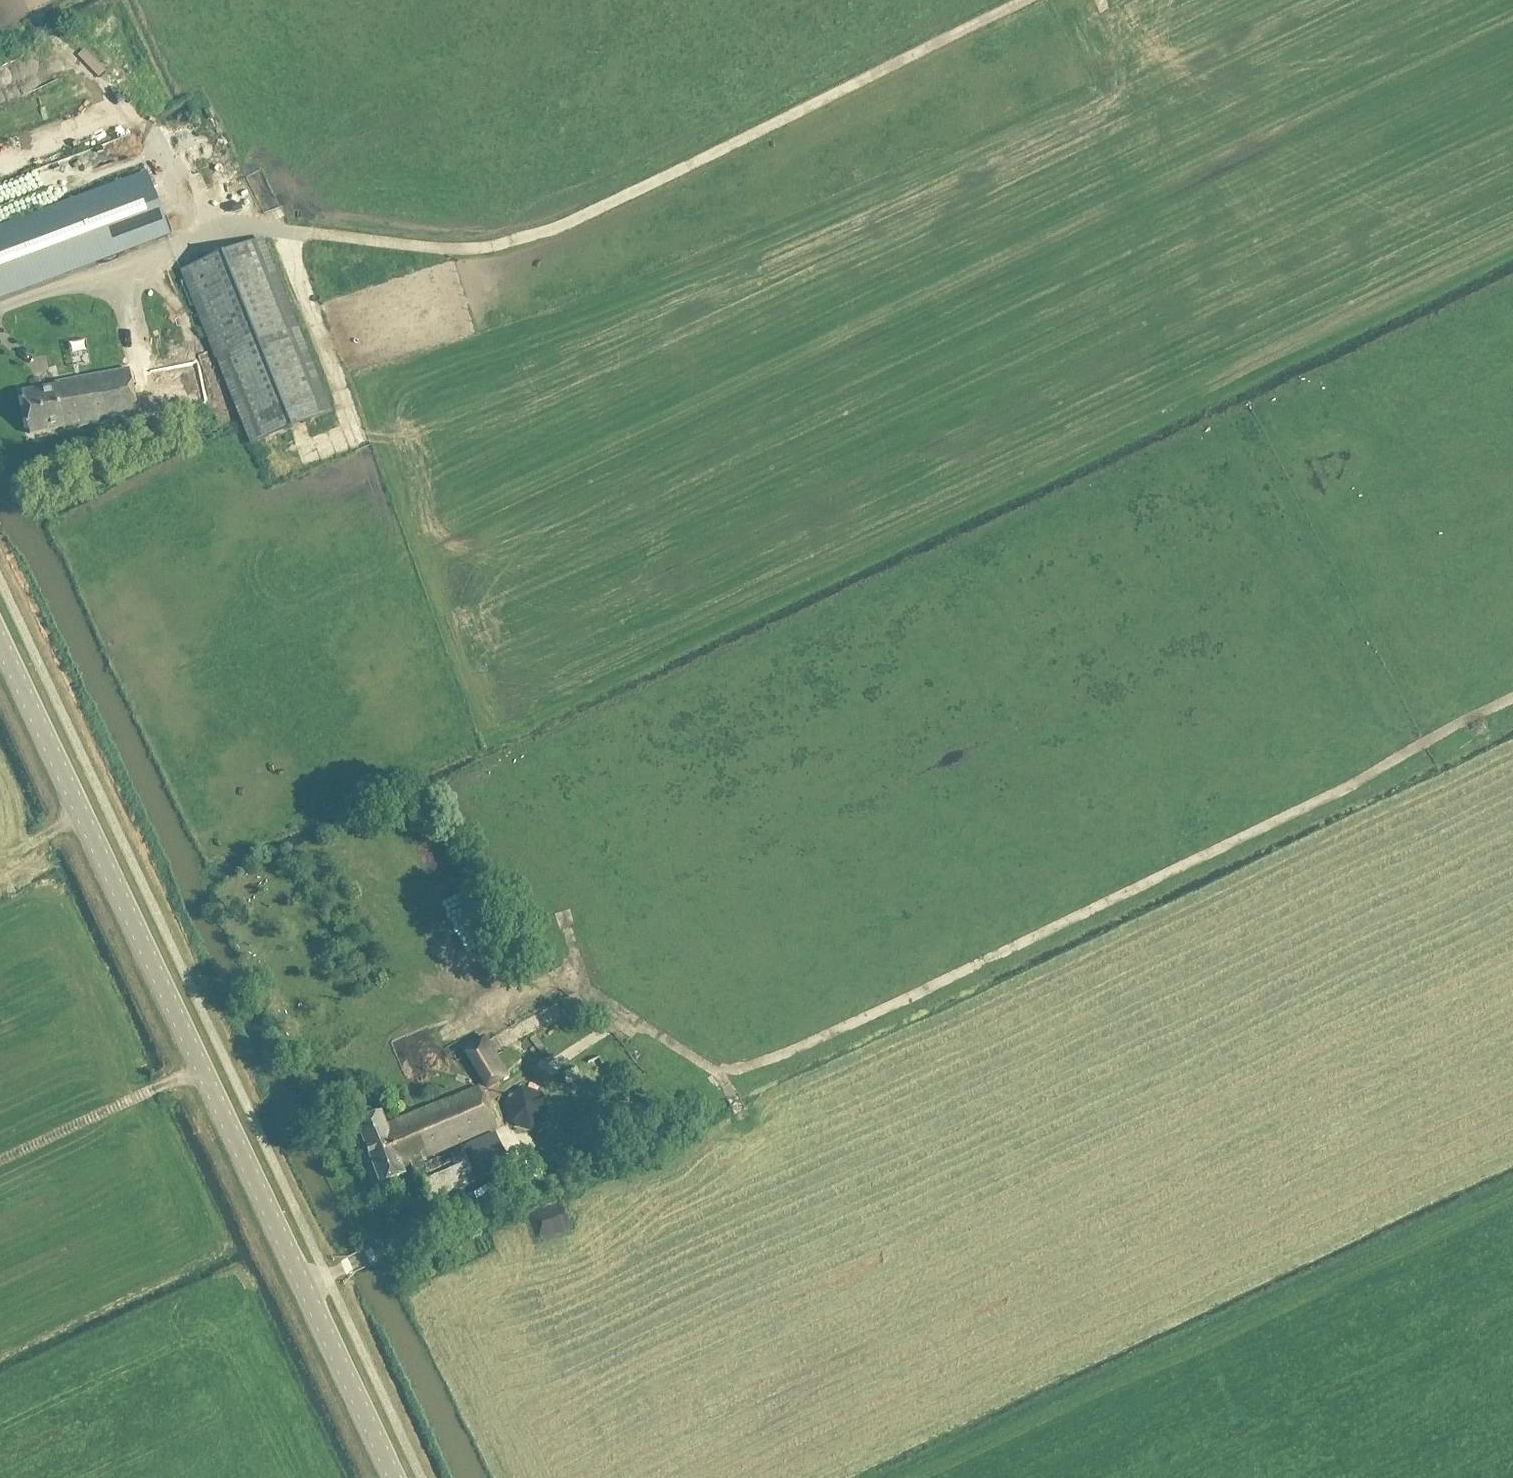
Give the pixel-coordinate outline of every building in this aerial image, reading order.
[(0,174),(0,205),(9,202),(6,193),(94,164),(88,146),(0,174)] [(168,234),(146,173),(0,228),(0,297),(168,234)] [(295,214),(294,223),(317,226),(318,217),(295,214)] [(331,412),(262,240),(181,273),(250,444),(331,412)] [(125,343),(71,346),(72,363),(126,360),(125,343)] [(54,385),(21,392),(29,434),(62,428),(63,430),(138,416),(197,405),(189,363),(130,374),(128,369),(54,383),(54,385)] [(422,1069),(443,1054),(440,1049),(445,1046),(434,1030),(407,1049),(422,1069)] [(483,1035),(461,1048),(486,1089),(507,1076),(483,1035)] [(623,1117),(598,1057),(561,1073),(586,1133),(623,1117)] [(494,1132),(424,1163),(421,1158),(495,1126),(478,1087),(386,1125),(380,1112),(355,1122),(379,1183),(404,1174),(402,1167),(412,1162),(415,1168),(412,1169),(426,1202),(509,1166),(494,1132)] [(507,1187),(498,1192),(501,1198),(510,1193),(507,1187)] [(569,1229),(560,1201),(526,1214),(536,1242),(569,1229)]
